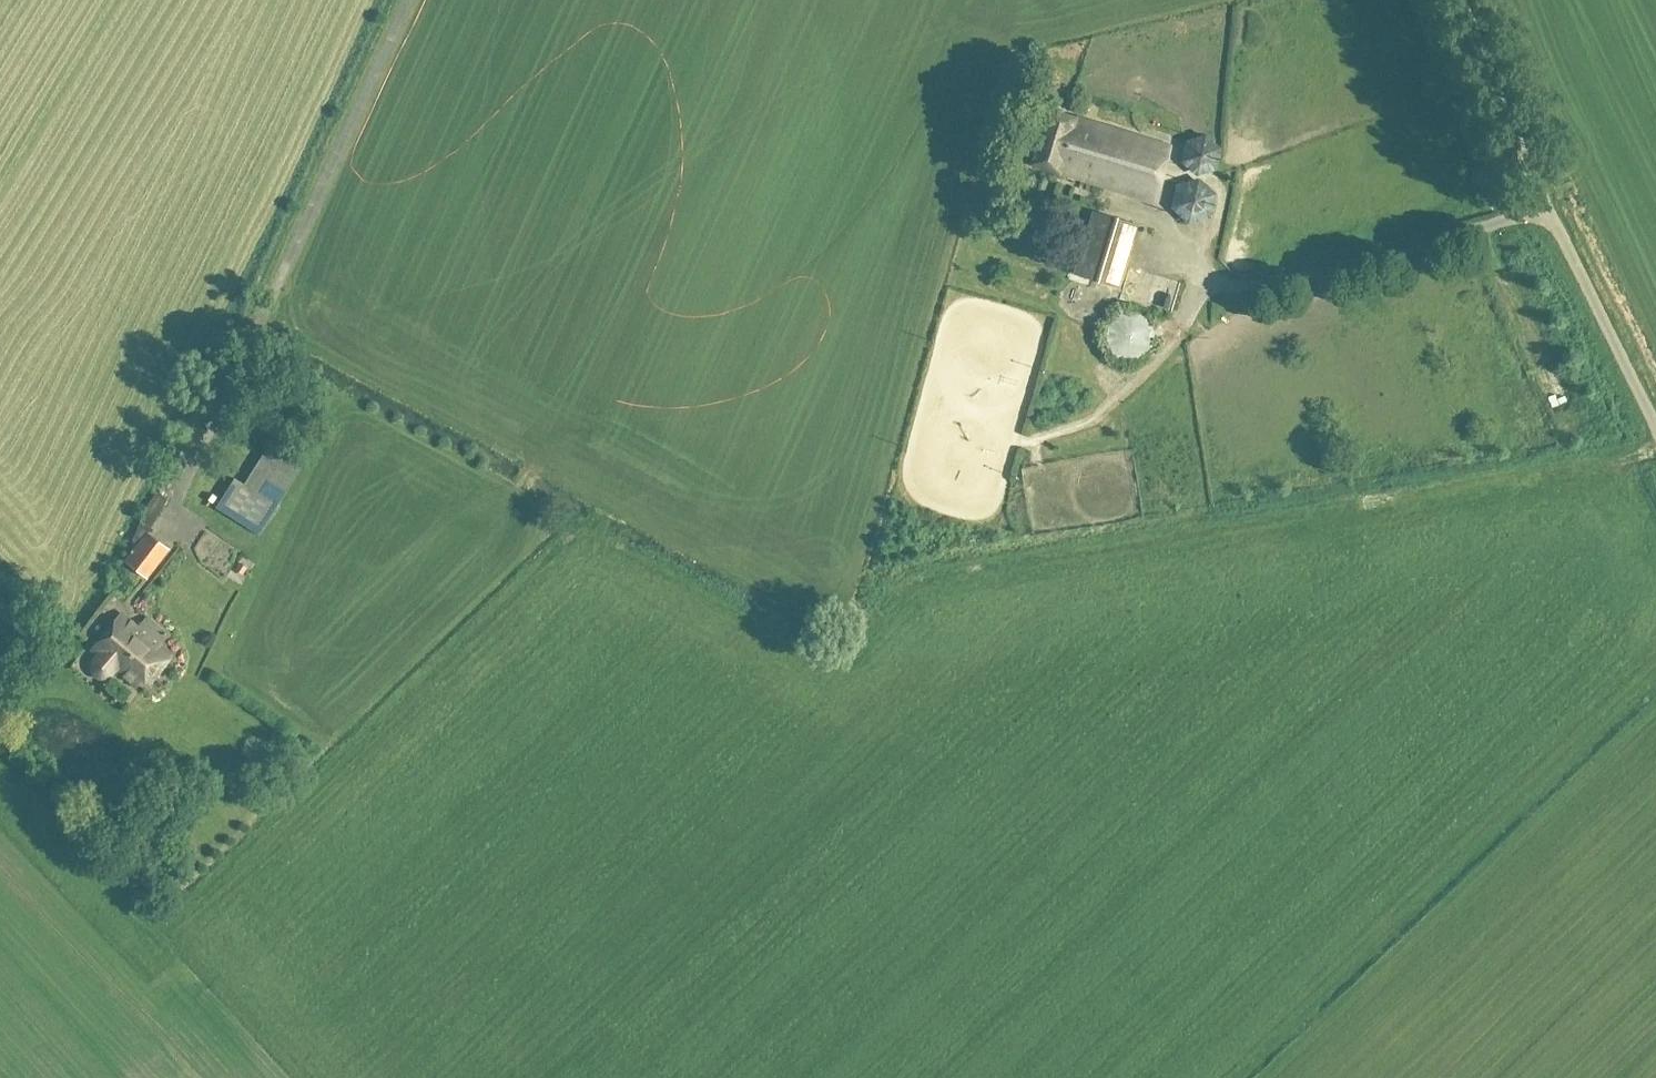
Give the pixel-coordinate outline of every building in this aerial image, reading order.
[(1170,144),(1047,107),(1031,162),(1153,199),(1170,144)] [(1184,141),(1180,161),(1196,175),(1217,167),(1221,147),(1204,133),(1184,141)] [(1175,183),(1170,207),(1188,223),(1210,216),(1216,193),(1198,177),(1175,183)] [(1118,287),(1138,223),(1092,209),(1073,273),(1118,287)] [(1106,328),(1105,332),(1105,336),(1106,340),(1107,344),(1108,348),(1111,352),(1114,354),(1117,357),(1121,359),(1125,360),(1129,360),(1133,360),(1137,359),(1141,358),(1144,355),(1147,353),(1150,350),(1152,346),(1153,342),(1154,338),(1154,334),(1153,330),(1152,326),(1150,322),(1147,319),(1144,316),(1140,314),(1136,313),(1132,312),(1128,312),(1124,312),(1120,314),(1116,315),(1113,318),(1110,321),(1108,324),(1106,328)] [(295,458),(270,442),(260,458),(285,474),(295,458)] [(268,500),(234,479),(217,507),(258,533),(285,491),(277,486),(268,500)] [(129,542),(135,547),(147,531),(167,497),(155,490),(138,521),(129,542)] [(147,578),(169,548),(147,531),(135,547),(125,560),(147,578)] [(173,655),(165,649),(159,643),(166,635),(145,617),(137,626),(130,620),(121,613),(92,649),(99,655),(96,659),(93,662),(93,665),(93,669),(94,673),(95,675),(97,676),(102,676),(106,675),(109,673),(111,671),(114,667),(138,686),(141,681),(149,687),(173,655)]
